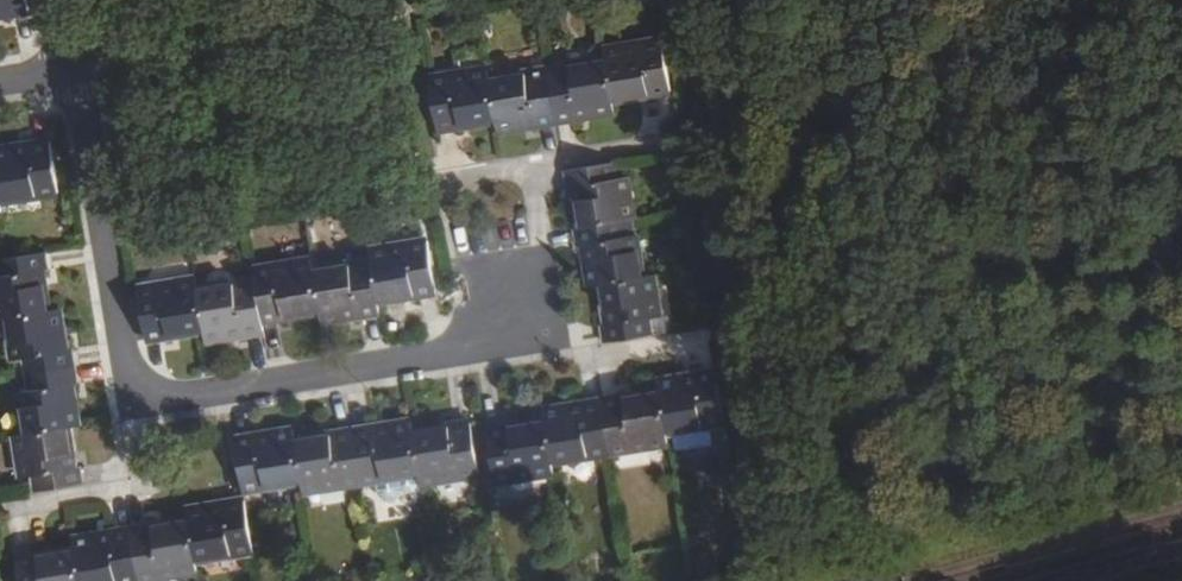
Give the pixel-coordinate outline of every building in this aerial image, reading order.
[(29,11),(27,0),(0,0),(0,15),(29,11)] [(613,103),(669,94),(660,42),(604,51),(606,62),(613,103)] [(556,124),(615,115),(613,103),(606,62),(547,72),(556,124)] [(429,79),(438,130),(495,122),(488,80),(487,70),(429,79)] [(495,122),(497,133),(556,124),(547,72),(488,80),(495,122)] [(0,148),(0,195),(1,199),(58,190),(50,140),(0,148)] [(626,222),(634,220),(628,179),(619,179),(615,162),(563,171),(566,188),(574,187),(580,229),(626,222)] [(601,284),(642,278),(636,238),(629,240),(626,222),(580,229),(574,229),(576,248),(584,247),(590,286),(601,284)] [(372,261),(379,302),(437,293),(428,242),(371,251),(372,261)] [(0,258),(0,318),(8,317),(48,310),(41,270),(46,269),(43,251),(11,256),(0,258)] [(256,279),(263,321),(321,312),(314,271),(312,260),(254,269),(256,279)] [(321,312),(322,322),(381,312),(379,302),(372,261),(314,271),(321,312)] [(605,342),(654,334),(651,318),(660,317),(653,276),(642,278),(601,284),(608,325),(602,326),(605,342)] [(195,279),(137,288),(147,339),(204,331),(197,289),(195,279)] [(197,289),(204,331),(206,341),(265,332),(263,321),(256,279),(197,289)] [(24,356),(27,375),(75,366),(72,348),(66,350),(58,308),(48,310),(8,317),(15,358),(24,356)] [(75,366),(27,375),(29,391),(21,392),(28,433),(69,427),(79,425),(72,384),(78,383),(75,366)] [(667,432),(723,424),(715,372),(658,381),(660,392),(667,432)] [(610,454),(669,445),(667,432),(660,392),(602,403),(610,454)] [(552,463),(610,454),(602,403),(544,412),(546,423),(552,463)] [(354,432),(362,483),(421,472),(414,433),(412,423),(354,432)] [(421,472),(422,484),(479,475),(471,423),(414,433),(421,472)] [(496,483),(554,474),(552,463),(546,423),(489,432),(496,483)] [(34,492),(85,484),(83,467),(76,469),(69,427),(28,433),(17,435),(24,478),(32,476),(34,492)] [(243,491),(303,481),(296,442),(294,431),(234,440),(239,471),(243,491)] [(303,481),(305,492),(362,483),(354,432),(296,442),(303,481)] [(196,562),(253,553),(245,502),(187,511),(189,520),(196,562)] [(139,580),(141,580),(197,572),(196,562),(189,520),(131,530),(139,580)] [(131,530),(73,539),(75,550),(81,580),(139,580),(131,530)] [(75,550),(17,560),(21,580),(81,580),(75,550)]
